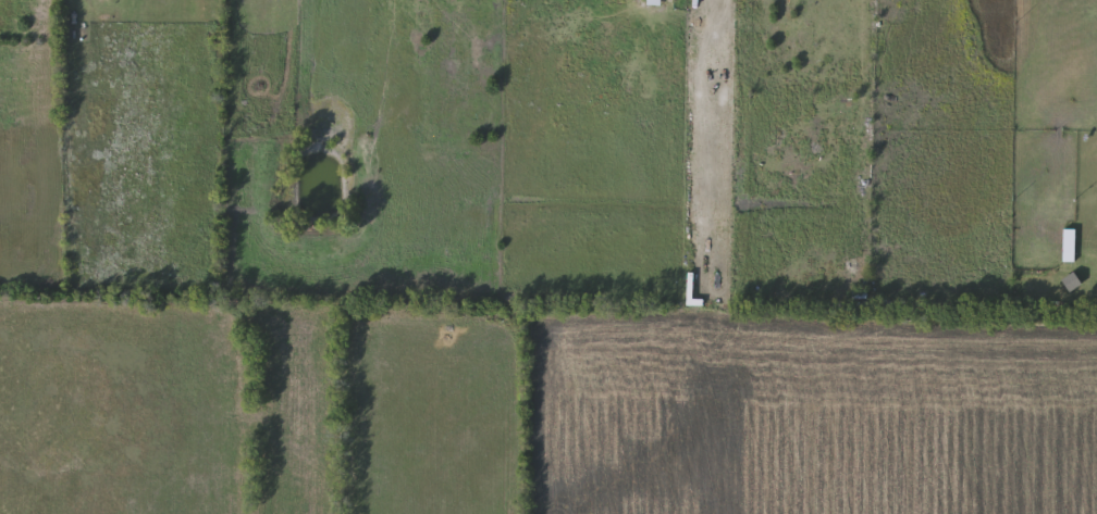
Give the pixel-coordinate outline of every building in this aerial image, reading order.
[(1073,236),(1073,263),(1061,263),(1061,236),(1073,236)]
